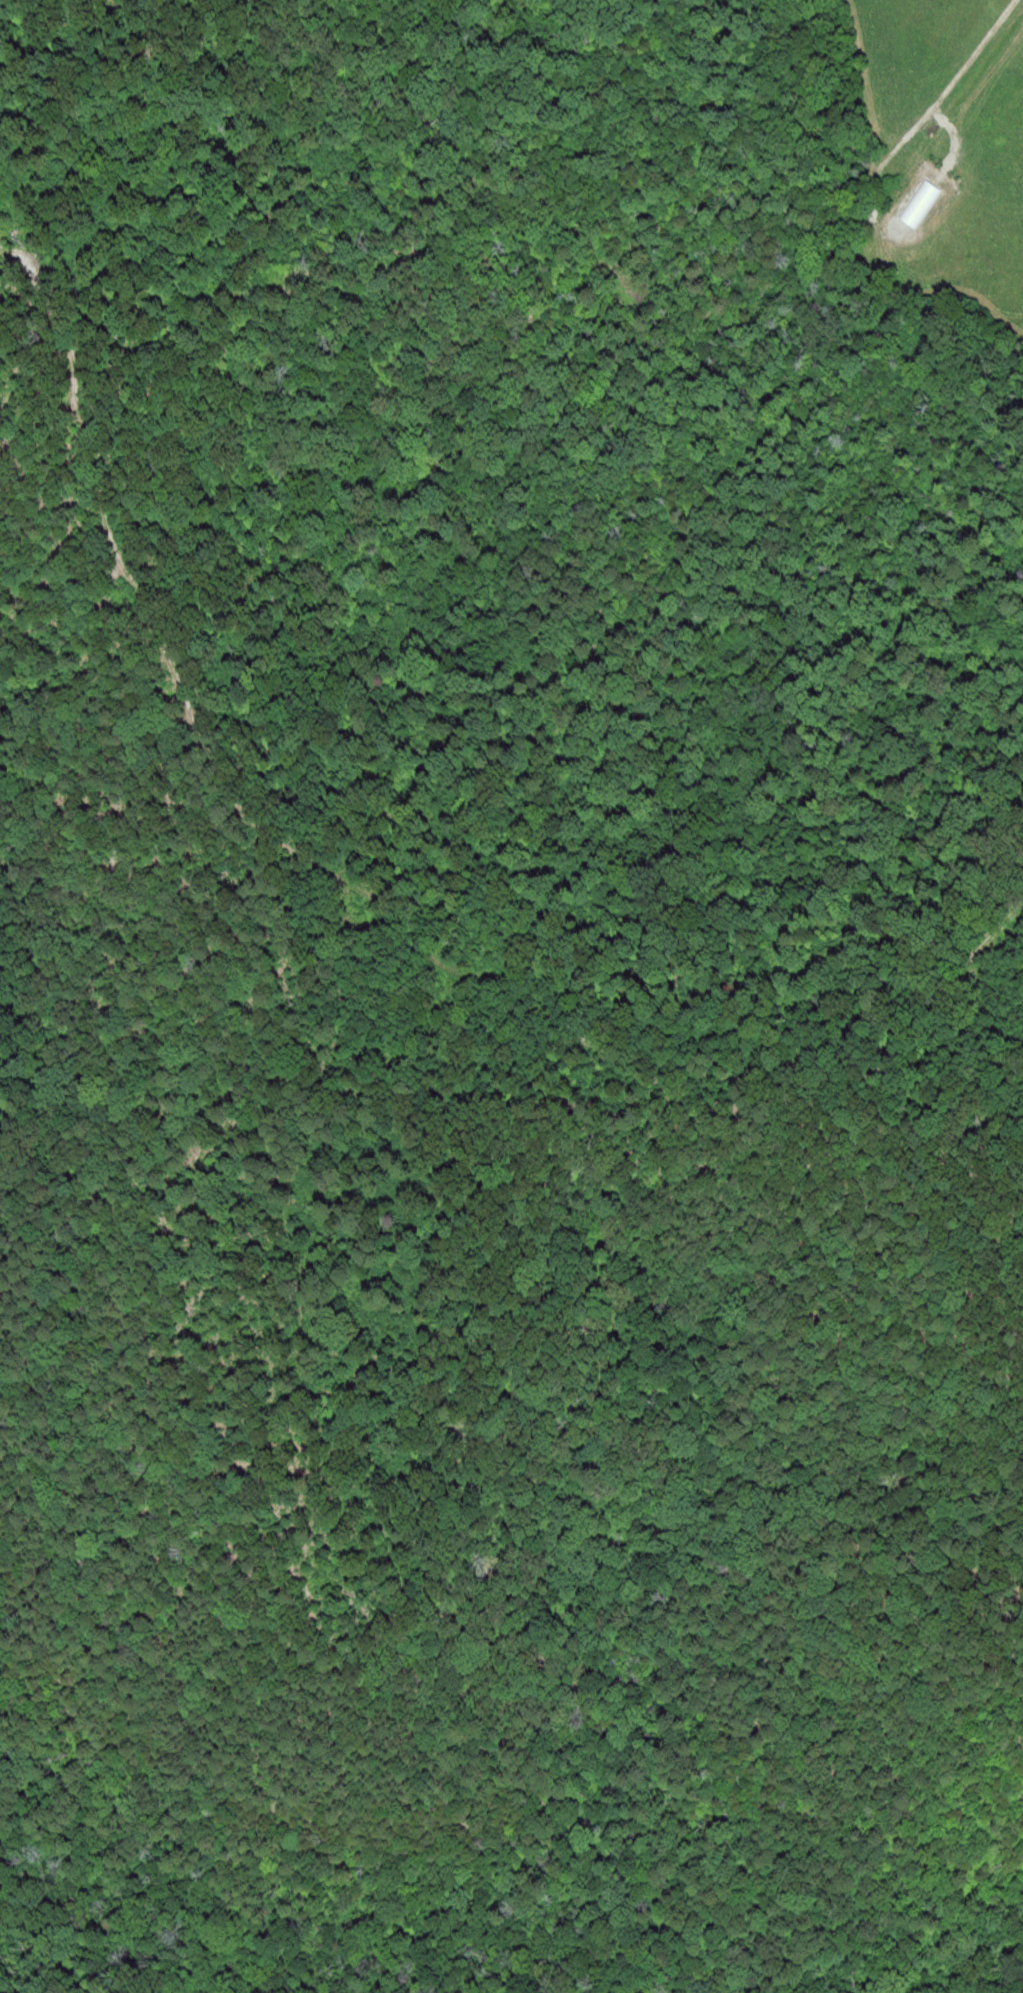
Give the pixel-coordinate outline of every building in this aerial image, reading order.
[(906,216),(923,228),(949,189),(931,177),(906,216)]
